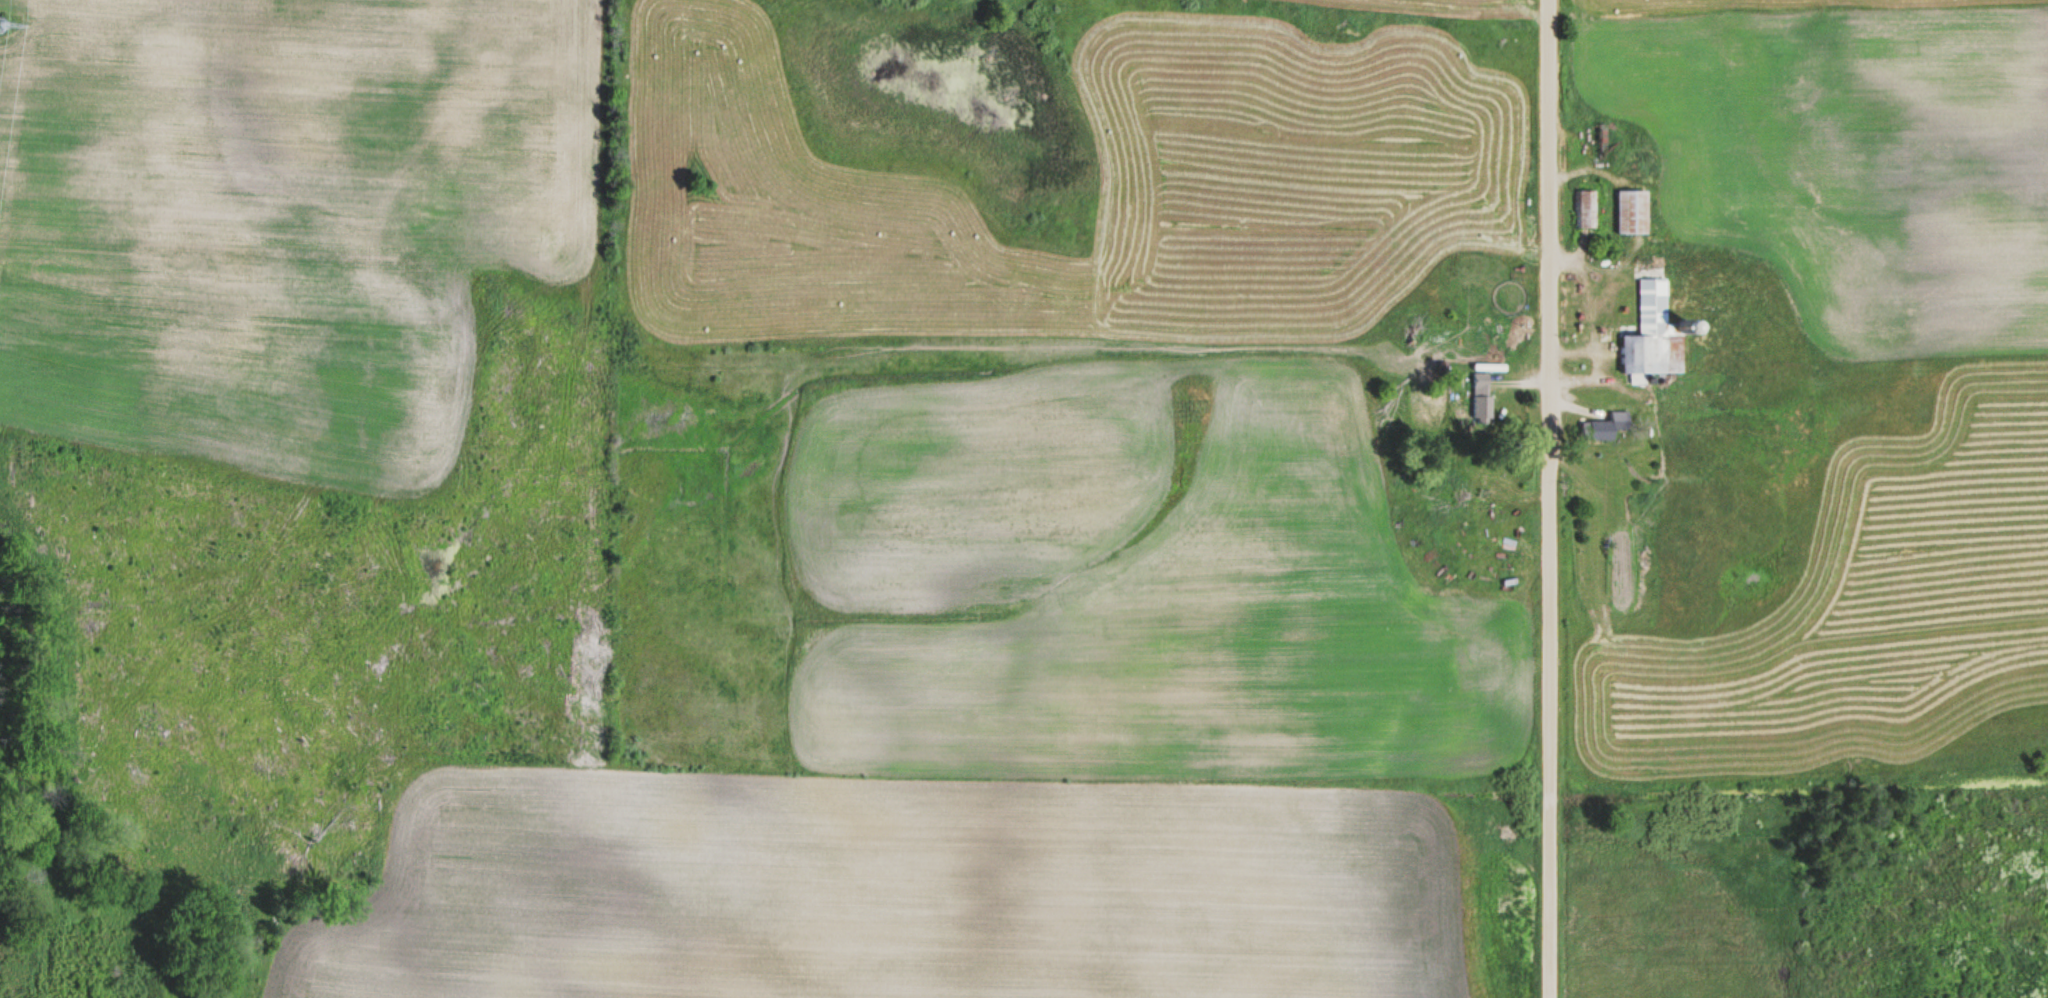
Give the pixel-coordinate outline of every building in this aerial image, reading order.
[(1597,190),(1579,190),(1579,201),(1572,201),(1572,227),(1597,227),(1597,190)] [(1619,234),(1650,234),(1650,190),(1619,190),(1619,234)] [(1667,324),(1667,278),(1638,278),(1639,335),(1624,335),(1624,374),(1683,373),(1683,324),(1667,324)] [(1492,425),(1492,397),(1474,397),(1474,425),(1492,425)] [(1627,429),(1627,411),(1608,411),(1608,422),(1582,422),(1582,439),(1617,439),(1617,429),(1627,429)]
